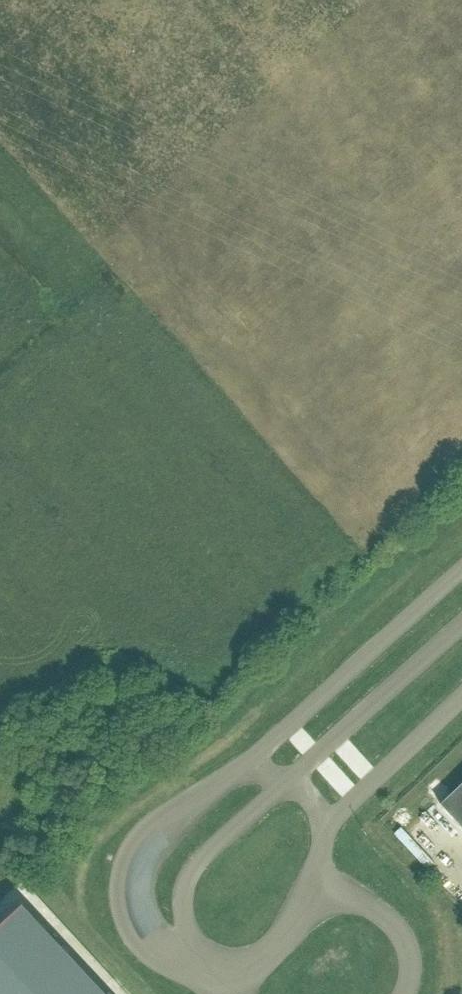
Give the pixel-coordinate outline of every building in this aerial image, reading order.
[(442,804),(461,825),(461,785),(442,804)] [(24,905),(0,928),(0,993),(106,993),(24,905)]
